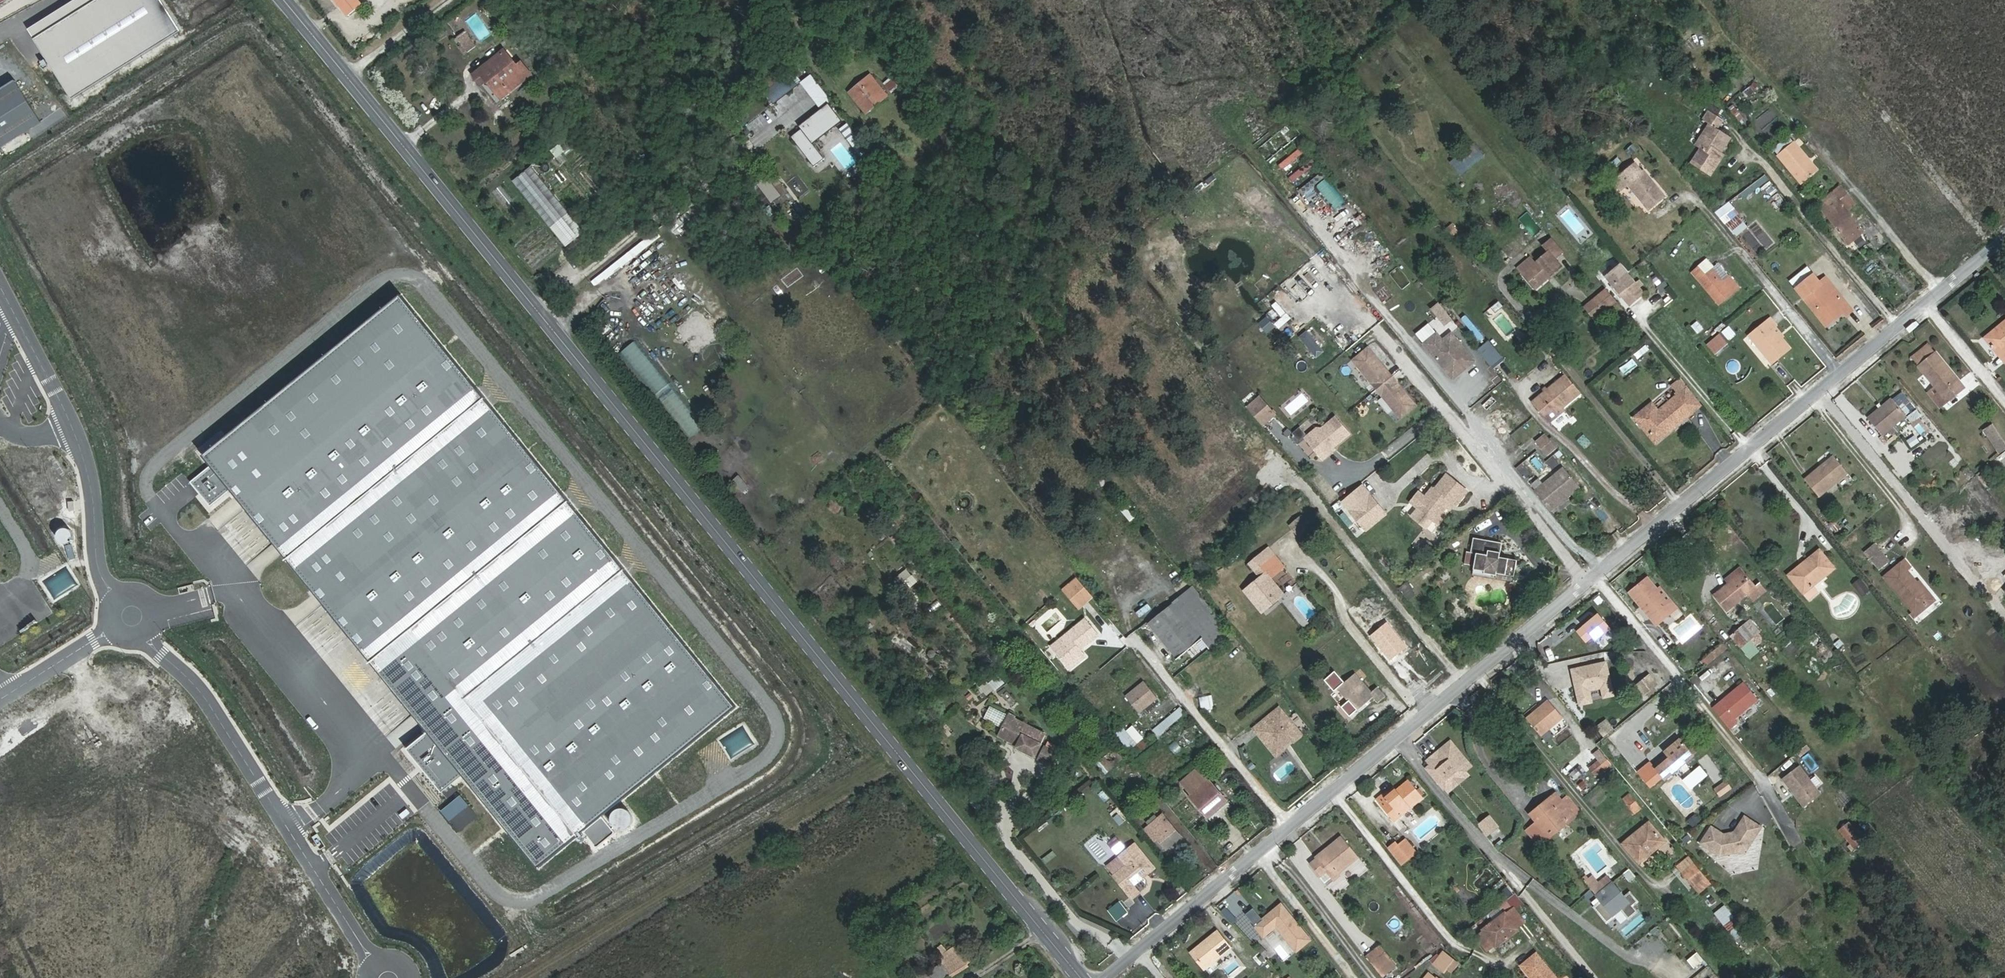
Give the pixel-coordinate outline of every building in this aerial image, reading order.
[(186,25),(170,0),(93,0),(40,34),(78,94),(186,25)] [(364,4),(360,0),(334,0),(348,18),(364,4)] [(403,10),(405,0),(393,0),(391,8),(403,10)] [(372,15),(369,25),(383,29),(386,20),(372,15)] [(466,36),(458,42),(468,55),(476,49),(466,36)] [(517,70),(504,54),(473,79),(479,87),(485,82),(500,100),(531,75),(523,65),(517,70)] [(775,99),(797,83),(789,73),(768,89),(775,99)] [(884,82),(889,91),(898,85),(893,76),(884,82)] [(43,120),(16,78),(0,88),(0,147),(43,120)] [(889,98),(874,80),(855,94),(868,113),(889,98)] [(1769,106),(1756,116),(1764,125),(1759,128),(1769,139),(1785,126),(1769,106)] [(809,137),(836,117),(828,107),(821,113),(818,109),(799,123),(801,125),(809,137)] [(1705,173),(1727,138),(1716,131),(1720,124),(1704,114),(1698,125),(1705,130),(1686,161),(1705,173)] [(809,137),(801,125),(790,134),(812,164),(823,156),(809,137)] [(1803,180),(1818,170),(1793,137),(1777,150),(1803,180)] [(1448,162),(1458,173),(1479,155),(1470,143),(1448,162)] [(1632,158),(1640,149),(1633,143),(1625,151),(1632,158)] [(551,150),(556,157),(565,150),(560,144),(551,150)] [(1307,183),(1299,173),(1308,167),(1301,157),(1307,152),(1303,146),(1278,164),(1298,189),(1307,183)] [(529,164),(510,179),(563,244),(582,229),(529,164)] [(1639,174),(1631,165),(1610,182),(1618,191),(1625,185),(1645,209),(1661,196),(1641,172),(1639,174)] [(1746,201),(1770,180),(1765,174),(1740,194),(1746,201)] [(1334,210),(1345,201),(1326,178),(1315,187),(1334,210)] [(1850,208),(1835,189),(1828,195),(1843,214),(1850,208)] [(1858,232),(1828,196),(1814,207),(1844,243),(1858,232)] [(1736,237),(1750,226),(1729,201),(1715,212),(1736,237)] [(1570,208),(1561,213),(1575,235),(1583,230),(1570,208)] [(1452,236),(1459,231),(1452,223),(1446,228),(1452,236)] [(1862,236),(1856,241),(1860,247),(1867,242),(1862,236)] [(1550,258),(1557,252),(1546,239),(1538,245),(1543,251),(1530,261),(1526,256),(1513,266),(1530,286),(1555,266),(1550,258)] [(1873,258),(1863,268),(1869,275),(1879,265),(1873,258)] [(1637,265),(1645,274),(1652,268),(1645,259),(1637,265)] [(1716,269),(1710,262),(1694,276),(1721,307),(1742,290),(1721,265),(1716,269)] [(1390,274),(1402,289),(1411,282),(1399,267),(1390,274)] [(1630,310),(1644,299),(1620,269),(1606,280),(1630,310)] [(1784,284),(1790,290),(1806,276),(1801,270),(1784,284)] [(1806,276),(1790,290),(1820,328),(1842,310),(1818,280),(1813,284),(1806,276)] [(1663,281),(1658,289),(1664,292),(1669,284),(1663,281)] [(1280,304),(1286,299),(1275,285),(1269,290),(1280,304)] [(1585,307),(1595,319),(1615,302),(1606,290),(1585,307)] [(740,708),(403,295),(204,457),(541,869),(740,708)] [(1268,313),(1273,319),(1281,313),(1276,306),(1268,313)] [(1769,328),(1774,323),(1768,316),(1745,335),(1768,362),(1785,347),(1769,328)] [(1981,335),(2000,358),(2004,354),(2004,316),(1981,335)] [(1691,325),(1697,334),(1704,329),(1697,320),(1691,325)] [(1729,325),(1721,331),(1729,340),(1736,334),(1729,325)] [(1307,330),(1299,337),(1317,357),(1325,350),(1307,330)] [(1434,335),(1420,346),(1450,382),(1472,363),(1448,335),(1439,342),(1434,335)] [(1710,348),(1717,355),(1728,346),(1722,338),(1710,348)] [(1909,353),(1918,364),(1936,350),(1926,339),(1909,353)] [(692,436),(706,425),(638,342),(625,353),(692,436)] [(1489,369),(1500,360),(1490,348),(1479,357),(1489,369)] [(1932,383),(1926,387),(1938,402),(1962,384),(1936,350),(1918,364),(1932,383)] [(1372,354),(1358,366),(1381,395),(1396,383),(1372,354)] [(1564,375),(1532,402),(1548,420),(1579,393),(1564,375)] [(1396,383),(1381,395),(1405,424),(1420,412),(1396,383)] [(1632,413),(1652,439),(1697,404),(1684,386),(1655,408),(1649,400),(1632,413)] [(1880,429),(1904,412),(1890,392),(1865,411),(1880,429)] [(1263,408),(1254,417),(1267,432),(1276,424),(1263,408)] [(1521,436),(1534,427),(1530,421),(1517,430),(1521,436)] [(1321,435),(1310,444),(1327,466),(1337,458),(1335,456),(1353,441),(1340,424),(1326,435),(1321,435)] [(1994,454),(2004,447),(1987,425),(1977,432),(1994,454)] [(1299,442),(1306,435),(1299,428),(1292,435),(1299,442)] [(1544,452),(1552,445),(1542,433),(1534,440),(1544,452)] [(1577,442),(1586,449),(1592,441),(1583,434),(1577,442)] [(1954,456),(1948,463),(1955,469),(1961,462),(1954,456)] [(1816,496),(1844,473),(1832,457),(1803,480),(1816,496)] [(1539,482),(1536,477),(1528,483),(1549,508),(1576,485),(1559,465),(1539,482)] [(1984,482),(1989,478),(1981,468),(1976,472),(1984,482)] [(1997,478),(2004,488),(2004,471),(1997,478)] [(739,474),(732,480),(743,492),(750,486),(739,474)] [(1415,505),(1422,511),(1416,519),(1431,531),(1438,523),(1444,527),(1472,491),(1450,474),(1431,499),(1424,494),(1415,505)] [(1370,534),(1390,519),(1366,490),(1347,505),(1370,534)] [(1130,522),(1136,517),(1126,506),(1120,510),(1130,522)] [(1500,557),(1502,542),(1473,538),(1471,554),(1476,555),(1474,570),(1485,572),(1484,574),(1497,576),(1497,574),(1514,576),(1517,560),(1500,557)] [(1887,560),(1875,544),(1865,552),(1877,568),(1887,560)] [(1287,565),(1272,548),(1249,567),(1262,582),(1249,593),(1266,614),(1288,597),(1272,578),(1287,565)] [(1831,570),(1816,551),(1786,575),(1785,575),(1800,594),(1831,570)] [(1907,566),(1902,558),(1882,574),(1914,614),(1928,603),(1902,570),(1907,566)] [(1754,587),(1740,571),(1710,595),(1723,612),(1746,593),(1752,601),(1764,592),(1757,584),(1754,587)] [(1655,619),(1673,604),(1647,572),(1629,587),(1655,619)] [(1283,580),(1288,588),(1295,584),(1290,576),(1283,580)] [(1860,594),(1865,589),(1858,579),(1852,584),(1860,594)] [(1080,612),(1094,601),(1077,581),(1063,592),(1080,612)] [(1206,644),(1227,628),(1187,582),(1142,620),(1172,656),(1200,636),(1206,644)] [(1804,591),(1800,594),(1806,601),(1810,598),(1804,591)] [(1728,635),(1737,645),(1757,629),(1748,619),(1728,635)] [(1087,659),(1081,653),(1098,639),(1085,624),(1053,651),(1072,672),(1087,659)] [(1386,626),(1371,639),(1389,661),(1405,648),(1386,626)] [(1706,666),(1728,648),(1724,643),(1702,661),(1706,666)] [(1613,697),(1608,663),(1574,667),(1579,703),(1591,701),(1589,684),(1601,683),(1603,698),(1613,697)] [(1566,683),(1571,680),(1564,669),(1560,672),(1566,683)] [(1375,692),(1358,673),(1342,687),(1361,710),(1377,696),(1382,702),(1388,697),(1380,687),(1375,692)] [(993,674),(985,680),(993,690),(1001,684),(993,674)] [(1658,684),(1650,675),(1636,686),(1644,696),(1658,684)] [(1710,701),(1725,719),(1732,713),(1753,696),(1738,678),(1710,701)] [(985,680),(978,687),(986,696),(993,690),(985,680)] [(1156,701),(1144,686),(1127,699),(1139,714),(1156,701)] [(1202,711),(1215,709),(1213,695),(1200,697),(1202,711)] [(1542,730),(1563,713),(1557,705),(1549,695),(1535,706),(1527,712),(1542,730)] [(1001,731),(1007,718),(991,710),(984,723),(1001,731)] [(1156,737),(1184,715),(1180,710),(1152,732),(1156,737)] [(1276,756),(1301,735),(1281,710),(1255,731),(1276,756)] [(1732,713),(1725,719),(1728,723),(1735,717),(1732,713)] [(1013,718),(1008,716),(1007,718),(1001,731),(999,736),(1018,745),(1017,748),(1035,756),(1045,736),(1012,720),(1013,718)] [(1615,729),(1607,719),(1598,727),(1606,737),(1615,729)] [(1168,748),(1176,756),(1202,731),(1193,723),(1168,748)] [(1141,740),(1131,728),(1124,733),(1122,730),(1114,736),(1126,752),(1141,740)] [(1691,755),(1673,733),(1655,747),(1664,759),(1649,771),(1657,782),(1691,755)] [(1471,762),(1455,744),(1427,767),(1443,785),(1471,762)] [(1058,754),(1045,747),(1039,759),(1053,765),(1058,754)] [(1105,775),(1121,762),(1109,748),(1101,755),(1104,757),(1096,763),(1105,775)] [(1588,763),(1594,771),(1610,758),(1604,750),(1588,763)] [(1794,763),(1777,775),(1797,803),(1814,792),(1794,763)] [(1235,803),(1206,768),(1186,784),(1216,819),(1235,803)] [(1695,786),(1703,774),(1696,769),(1688,781),(1695,786)] [(1580,777),(1575,783),(1583,790),(1588,784),(1580,777)] [(1389,821),(1418,798),(1402,778),(1374,802),(1389,821)] [(1714,788),(1720,797),(1732,788),(1726,779),(1714,788)] [(1104,802),(1110,799),(1105,789),(1099,793),(1104,802)] [(1561,796),(1557,790),(1533,811),(1536,815),(1550,832),(1574,812),(1561,796)] [(1574,812),(1580,808),(1567,791),(1561,796),(1574,812)] [(1632,811),(1637,806),(1625,791),(1619,796),(1632,811)] [(1114,826),(1121,820),(1111,808),(1106,812),(1110,816),(1108,818),(1114,826)] [(1488,837),(1501,826),(1490,813),(1477,824),(1488,837)] [(1732,829),(1720,832),(1708,824),(1698,840),(1717,852),(1743,846),(1758,824),(1742,813),(1732,829)] [(1538,842),(1550,832),(1536,815),(1524,825),(1538,842)] [(1634,856),(1660,835),(1647,818),(1620,839),(1634,856)] [(1163,819),(1144,835),(1163,858),(1182,842),(1163,819)] [(1850,820),(1839,829),(1855,849),(1866,840),(1850,820)] [(1324,875),(1357,850),(1341,829),(1306,855),(1309,858),(1303,862),(1313,875),(1320,870),(1324,875)] [(1116,855),(1126,847),(1117,835),(1107,843),(1116,855)] [(1416,851),(1405,837),(1389,850),(1400,864),(1416,851)] [(1134,887),(1154,870),(1133,846),(1118,858),(1125,867),(1113,877),(1131,900),(1139,894),(1134,887)] [(1695,886),(1707,876),(1685,849),(1673,858),(1695,886)] [(1047,864),(1057,856),(1053,850),(1043,858),(1047,864)] [(1119,860),(1107,870),(1113,877),(1125,867),(1119,860)] [(1624,874),(1630,881),(1636,877),(1630,869),(1624,874)] [(1583,878),(1599,898),(1591,903),(1604,918),(1611,912),(1610,911),(1618,905),(1625,914),(1634,908),(1629,902),(1634,898),(1627,889),(1621,894),(1603,871),(1594,879),(1589,873),(1583,878)] [(1121,900),(1108,909),(1116,921),(1129,912),(1121,900)] [(1742,930),(1720,903),(1709,912),(1730,939),(1742,930)] [(1309,939),(1280,905),(1266,916),(1254,926),(1263,936),(1275,926),(1295,951),(1309,939)] [(1484,950),(1521,921),(1509,906),(1472,935),(1484,950)] [(1230,947),(1214,928),(1189,950),(1205,968),(1230,947)] [(972,965),(961,946),(944,956),(947,961),(955,975),(972,965)] [(1388,963),(1377,949),(1366,958),(1377,972),(1388,963)] [(1452,969),(1457,962),(1442,952),(1434,963),(1444,969),(1446,965),(1452,969)] [(1534,952),(1519,964),(1531,977),(1556,977),(1534,952)] [(953,972),(947,961),(933,969),(938,977),(943,977),(953,972)] [(1701,971),(1707,977),(1710,977),(1715,974),(1709,965),(1701,971)]
